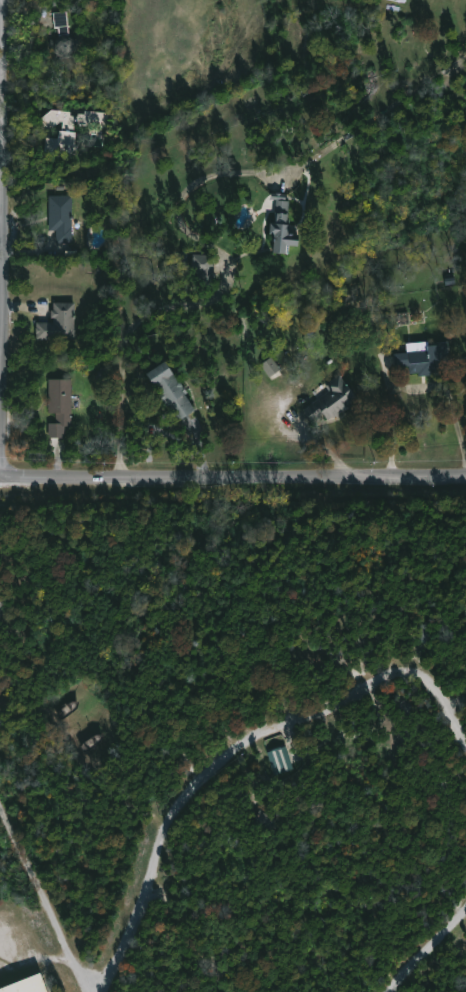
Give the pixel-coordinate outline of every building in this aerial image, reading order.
[(66,11),(68,37),(72,40),(77,38),(81,47),(75,49),(70,57),(63,59),(56,55),(53,50),(48,49),(50,39),(55,40),(58,37),(58,27),(54,28),(53,12),(66,11)] [(69,115),(77,116),(77,113),(83,114),(83,110),(107,112),(106,127),(79,125),(79,133),(74,132),(72,153),(44,151),(46,137),(57,138),(58,130),(61,131),(62,121),(59,121),(49,130),(40,119),(51,110),(70,111),(69,115)] [(290,221),(289,235),(296,235),(296,246),(285,245),(285,253),(272,253),(273,233),(268,232),(269,223),(274,223),(275,200),(271,199),(271,193),(285,194),(285,201),(289,201),(288,220),(290,221)] [(71,196),(71,219),(80,219),(80,228),(72,228),(72,243),(55,243),(55,241),(53,241),(53,231),(48,231),(48,196),(71,196)] [(212,268),(211,275),(193,274),(195,252),(213,253),(212,268)] [(74,302),(74,339),(36,340),(36,322),(52,321),(52,317),(50,317),(50,309),(53,309),(52,302),(74,302)] [(427,345),(427,347),(447,345),(449,362),(440,363),(441,374),(419,376),(418,373),(410,374),(409,366),(395,368),(393,354),(407,353),(406,344),(426,342),(427,345)] [(261,365),(270,377),(281,370),(272,357),(261,365)] [(161,363),(168,375),(170,373),(179,387),(181,387),(185,394),(183,395),(193,411),(174,423),(143,375),(161,363)] [(343,412),(337,417),(335,414),(327,420),(323,414),(312,422),(303,410),(329,390),(326,385),(340,374),(356,396),(348,403),(351,406),(343,412)] [(71,404),(71,425),(56,425),(56,412),(48,412),(49,378),(71,378),(71,404)] [(267,752),(274,775),(294,770),(287,746),(267,752)] [(269,835),(278,820),(261,810),(252,825),(269,835)] [(38,973),(46,991),(0,991),(0,988),(38,973)]
